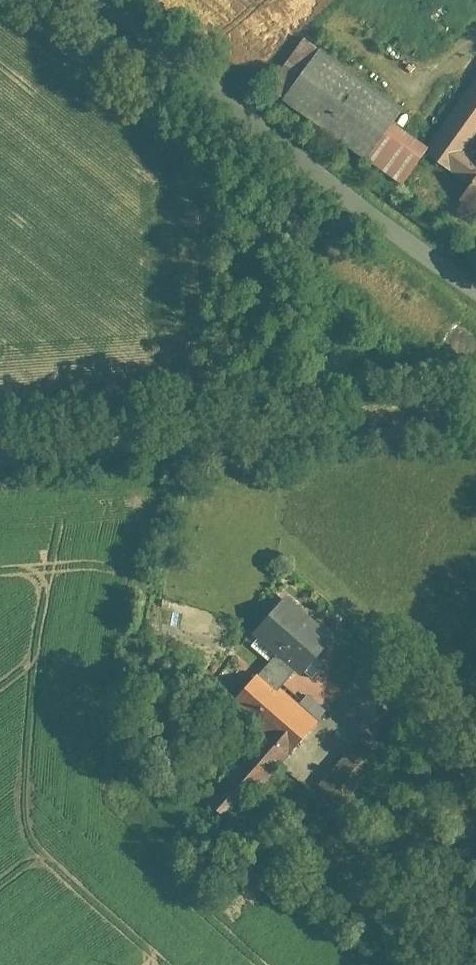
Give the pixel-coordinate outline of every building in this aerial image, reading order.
[(427,160),(472,191),(462,205),(475,214),(475,84),(429,151),(398,129),(409,112),(307,42),(271,94),(371,163),(369,166),(405,190),(427,160)] [(287,601),(256,639),(305,680),(337,643),(287,601)] [(210,802),(233,822),(290,756),(293,758),(323,723),(266,675),(236,709),(267,736),(210,802)] [(367,736),(322,788),(347,810),(392,758),(367,736)]
